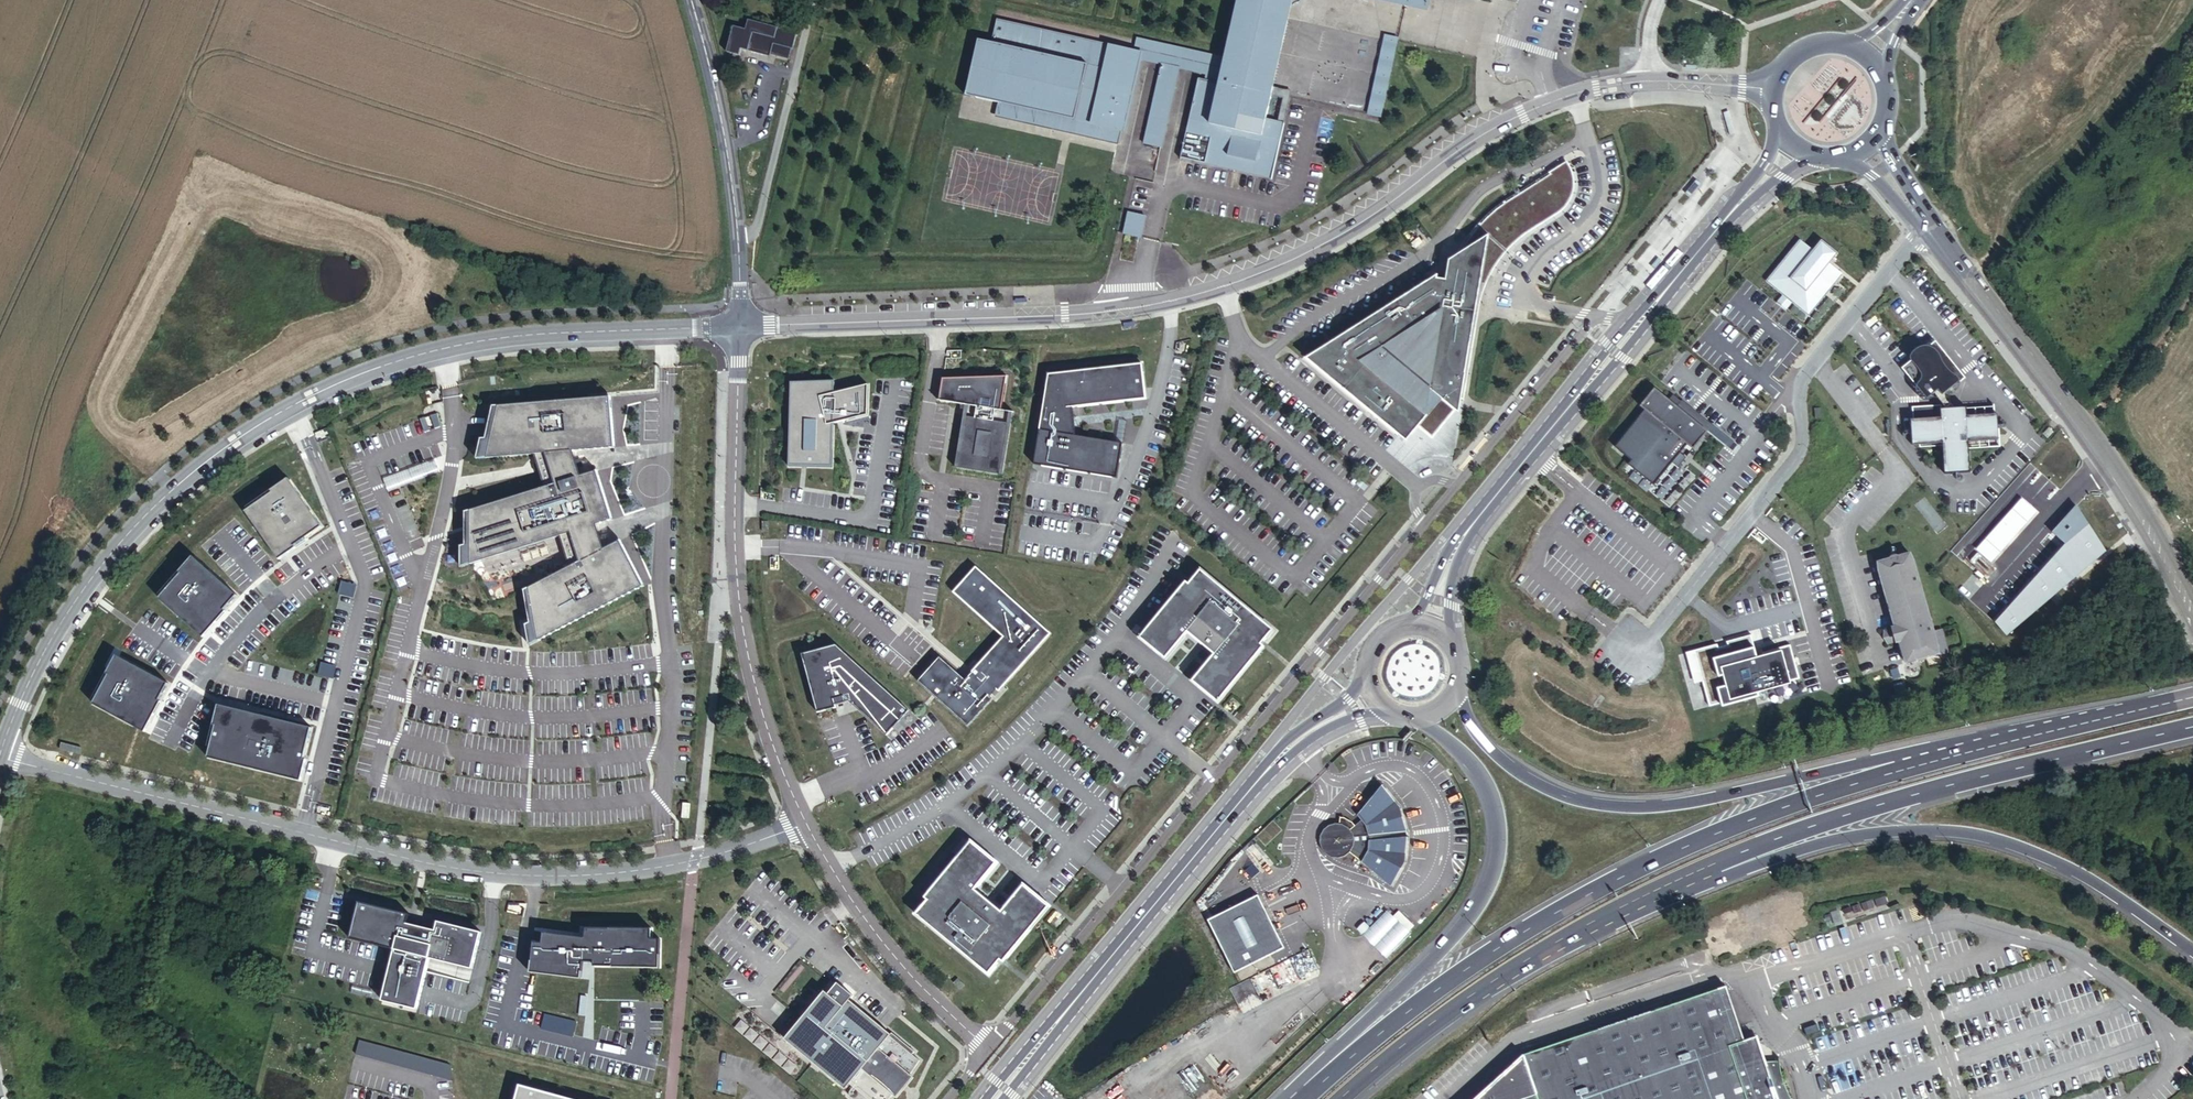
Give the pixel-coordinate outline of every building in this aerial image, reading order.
[(1226,60),(1225,60),(1220,83),(1205,80),(1199,79),(1188,127),(1192,128),(1190,133),(1186,132),(1182,153),(1197,156),(1196,161),(1271,178),(1278,148),(1283,123),(1277,121),(1265,119),(1272,87),(1292,0),(1240,0),(1226,60)] [(798,35),(747,20),(745,30),(731,26),(723,52),(738,56),(740,49),(768,58),(769,54),(782,58),(785,48),(792,50),(794,51),(798,35)] [(1063,118),(1060,131),(1100,140),(1102,127),(1103,127),(1120,131),(1137,59),(1138,53),(997,21),(992,43),(979,40),(966,96),(999,104),(1063,118)] [(1397,39),(1388,37),(1372,111),(1381,112),(1397,39)] [(1138,53),(1137,59),(1162,65),(1175,68),(1206,75),(1205,80),(1220,83),(1225,60),(1141,41),(1138,53)] [(789,60),(792,50),(785,48),(782,58),(789,60)] [(1175,68),(1162,65),(1144,144),(1161,147),(1168,118),(1164,117),(1175,68)] [(1290,92),(1272,87),(1270,95),(1282,98),(1277,121),(1283,123),(1289,99),(1290,92)] [(1063,118),(999,104),(996,116),(1060,131),(1063,118)] [(1729,111),(1723,112),(1728,137),(1735,135),(1729,111)] [(1102,127),(1100,140),(1117,144),(1120,131),(1103,127),(1102,127)] [(1571,159),(1570,157),(1543,174),(1513,196),(1495,211),(1488,219),(1482,225),(1475,235),(1469,243),(1465,251),(1457,272),(1454,271),(1453,278),(1444,277),(1445,273),(1440,276),(1314,362),(1408,443),(1440,403),(1449,408),(1466,382),(1478,365),(1479,365),(1491,279),(1495,270),(1499,261),(1511,245),(1518,237),(1525,230),(1530,226),(1549,213),(1552,212),(1556,209),(1559,208),(1561,206),(1563,205),(1569,198),(1570,196),(1573,191),(1575,186),(1575,183),(1576,181),(1576,176),(1576,173),(1575,170),(1575,167),(1574,165),(1573,162),(1571,159)] [(1146,217),(1128,213),(1125,224),(1143,228),(1146,217)] [(1141,238),(1143,228),(1125,224),(1123,234),(1141,238)] [(1423,235),(1416,242),(1420,246),(1427,240),(1423,235)] [(1801,239),(1767,280),(1810,315),(1845,272),(1831,261),(1838,251),(1822,238),(1813,249),(1801,239)] [(1454,271),(1457,272),(1465,251),(1455,258),(1454,271)] [(1940,355),(1931,344),(1921,352),(1930,363),(1940,355)] [(1913,388),(1923,400),(1934,392),(1938,397),(1960,379),(1940,355),(1930,363),(1921,352),(1909,362),(1914,367),(1907,373),(1917,385),(1913,388)] [(1914,367),(1909,362),(1898,370),(1913,388),(1917,385),(1907,373),(1914,367)] [(1478,365),(1466,382),(1476,386),(1479,365),(1478,365)] [(1048,379),(1034,467),(1117,480),(1122,446),(1058,435),(1063,410),(1147,401),(1143,367),(1048,379)] [(1008,378),(943,377),(940,399),(968,403),(955,467),(997,476),(1010,414),(1001,412),(1008,378)] [(835,381),(791,382),(789,467),(833,468),(833,423),(868,415),(869,385),(834,393),(835,381)] [(1667,402),(1653,391),(1639,408),(1643,411),(1613,448),(1629,462),(1626,466),(1652,487),(1670,464),(1676,469),(1705,433),(1675,408),(1667,402)] [(533,586),(539,641),(644,586),(620,541),(605,549),(597,525),(612,520),(596,472),(581,476),(579,468),(583,467),(581,460),(577,462),(574,452),(615,448),(610,396),(499,406),(488,460),(535,455),(538,465),(534,466),(536,472),(540,471),(545,488),(471,511),(471,566),(560,537),(574,565),(533,586)] [(1671,396),(1667,402),(1675,408),(1676,407),(1729,450),(1733,445),(1680,402),(1679,403),(1671,396)] [(488,460),(499,406),(494,406),(488,439),(482,441),(478,462),(488,460)] [(1963,409),(1963,408),(1937,410),(1937,408),(1909,410),(1910,420),(1907,421),(1909,446),(1938,444),(1940,475),(1967,473),(1965,443),(1995,441),(1994,415),(1991,415),(1991,407),(1963,409)] [(421,420),(425,432),(440,427),(436,414),(421,420)] [(2049,434),(2045,430),(2040,435),(2045,439),(2049,434)] [(409,469),(414,482),(439,472),(434,459),(409,469)] [(272,491),(273,493),(290,481),(289,479),(272,491)] [(323,527),(290,481),(273,493),(246,512),(262,535),(270,529),(286,552),(295,546),(323,527)] [(2105,551),(2074,506),(2051,530),(2065,545),(1993,620),(2006,637),(2105,551)] [(471,566),(471,511),(466,513),(467,546),(462,549),(462,570),(471,566)] [(270,529),(262,535),(280,561),(297,549),(295,546),(286,552),(270,529)] [(240,595),(194,553),(177,572),(180,575),(160,596),(204,635),(240,595)] [(1889,559),(1886,561),(1876,565),(1876,573),(1880,579),(1881,586),(1884,593),(1885,601),(1888,607),(1888,615),(1892,621),(1894,628),(1892,629),(1896,644),(1898,643),(1900,649),(1901,657),(1904,664),(1915,661),(1919,662),(1923,660),(1926,658),(1934,655),(1937,656),(1946,654),(1939,630),(1932,633),(1928,618),(1927,619),(1924,612),(1924,604),(1920,598),(1920,590),(1916,584),(1916,577),(1912,570),(1911,562),(1908,555),(1897,558),(1894,557),(1889,559)] [(1955,567),(1944,575),(1953,587),(1964,578),(1955,567)] [(1048,634),(974,568),(953,592),(1004,637),(964,682),(938,658),(917,682),(966,726),(1048,634)] [(1195,636),(1221,658),(1199,684),(1225,706),(1272,650),(1267,647),(1278,632),(1207,574),(1197,587),(1193,585),(1147,640),(1173,662),(1195,636)] [(530,646),(539,641),(533,586),(529,588),(532,621),(528,625),(530,646)] [(1892,629),(1882,632),(1886,646),(1896,644),(1892,629)] [(131,632),(123,642),(135,651),(143,641),(131,632)] [(1750,635),(1691,652),(1699,682),(1707,708),(1720,705),(1756,695),(1756,692),(1763,690),(1770,688),(1788,683),(1798,680),(1788,646),(1760,654),(1759,654),(1761,660),(1758,661),(1754,646),(1750,635)] [(1786,636),(1767,641),(1769,646),(1788,641),(1786,636)] [(1170,665),(1173,662),(1147,640),(1144,643),(1170,665)] [(836,645),(802,655),(818,713),(837,708),(836,705),(840,704),(850,702),(859,710),(865,716),(887,735),(895,727),(901,720),(908,713),(909,711),(836,645)] [(1691,684),(1699,682),(1691,652),(1683,654),(1691,684)] [(117,657),(94,702),(145,729),(169,684),(117,657)] [(1199,684),(1196,687),(1225,712),(1263,667),(1260,664),(1225,706),(1199,684)] [(1764,694),(1763,690),(1756,692),(1756,695),(1720,705),(1721,709),(1758,698),(1757,696),(1764,694)] [(256,728),(259,716),(220,706),(215,726),(217,726),(219,718),(256,728)] [(217,726),(209,758),(299,781),(304,760),(312,728),(259,716),(256,728),(219,718),(217,726)] [(62,743),(60,750),(80,755),(82,748),(62,743)] [(1396,808),(1379,788),(1355,817),(1358,821),(1352,827),(1349,824),(1340,820),(1336,820),(1332,825),(1327,826),(1323,827),(1321,829),(1318,833),(1316,836),(1315,840),(1315,844),(1316,848),(1318,851),(1320,854),(1323,856),(1327,858),(1331,859),(1334,859),(1338,859),(1341,857),(1344,855),(1346,853),(1388,888),(1404,864),(1406,839),(1404,831),(1396,808)] [(691,804),(684,803),(682,818),(689,819),(691,804)] [(978,841),(976,844),(1002,866),(1004,863),(978,841)] [(1002,866),(976,844),(934,894),(937,896),(923,912),(995,974),(1005,963),(1054,910),(1028,888),(1008,912),(982,889),(1002,866)] [(1263,901),(1213,925),(1239,978),(1289,954),(1263,901)] [(467,968),(476,933),(434,922),(432,931),(405,925),(407,916),(357,904),(349,939),(384,948),(392,950),(380,999),(414,1007),(426,958),(467,968)] [(1366,920),(1359,927),(1389,955),(1417,926),(1400,909),(1395,914),(1389,908),(1372,925),(1366,920)] [(430,922),(432,914),(416,911),(415,920),(430,922)] [(661,969),(663,941),(653,940),(653,932),(591,927),(590,938),(547,935),(546,945),(536,944),(533,973),(584,977),(586,961),(598,962),(597,964),(661,969)] [(1231,987),(1240,1004),(1258,995),(1250,977),(1231,987)] [(959,978),(954,983),(961,990),(966,985),(959,978)] [(1727,981),(1524,1047),(1469,1098),(1782,1098),(1767,1057),(1758,1031),(1744,1034),(1727,981)] [(832,983),(825,991),(842,1006),(848,999),(892,1034),(894,1032),(832,983)] [(894,1094),(912,1073),(922,1059),(914,1053),(917,1050),(894,1032),(892,1034),(848,999),(842,1006),(825,991),(793,1030),(785,1039),(846,1089),(850,1084),(868,1098),(890,1098),(894,1094)] [(786,1025),(779,1034),(785,1039),(793,1030),(786,1025)] [(362,1041),(359,1055),(454,1080),(452,1065),(362,1041)] [(1767,1057),(1782,1098),(1794,1098),(1793,1098),(1790,1091),(1787,1084),(1785,1076),(1783,1069),(1781,1061),(1781,1056),(1774,1057),(1767,1057)] [(912,1073),(894,1094),(898,1097),(916,1076),(912,1073)] [(522,1084),(518,1098),(519,1098),(578,1098),(522,1084)]
